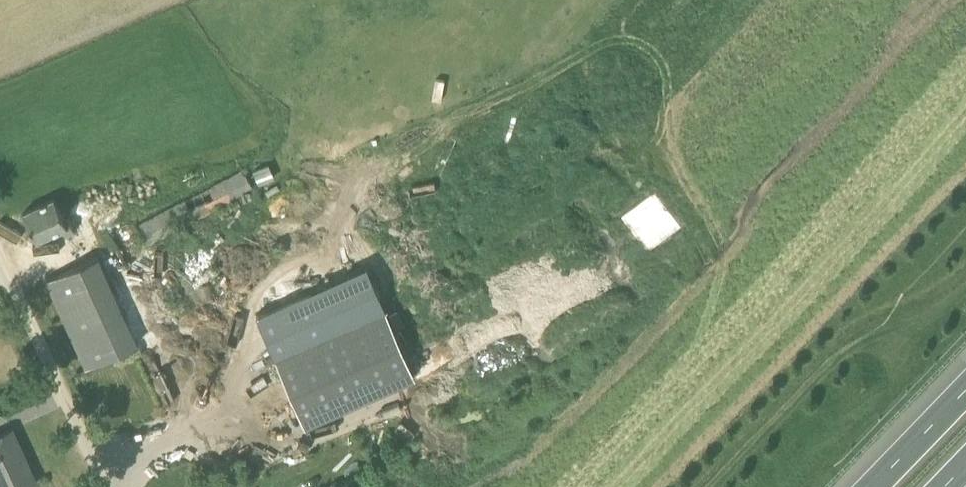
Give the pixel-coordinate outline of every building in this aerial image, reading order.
[(145,247),(254,187),(243,168),(135,226),(145,247)] [(54,198),(24,212),(37,241),(62,228),(65,235),(74,231),(68,217),(64,219),(54,198)] [(45,274),(80,364),(133,343),(98,254),(45,274)] [(256,314),(275,357),(330,333),(311,290),(256,314)] [(275,357),(304,425),(414,377),(385,309),(330,333),(275,357)] [(37,482),(13,429),(0,434),(0,486),(25,486),(37,482)]
